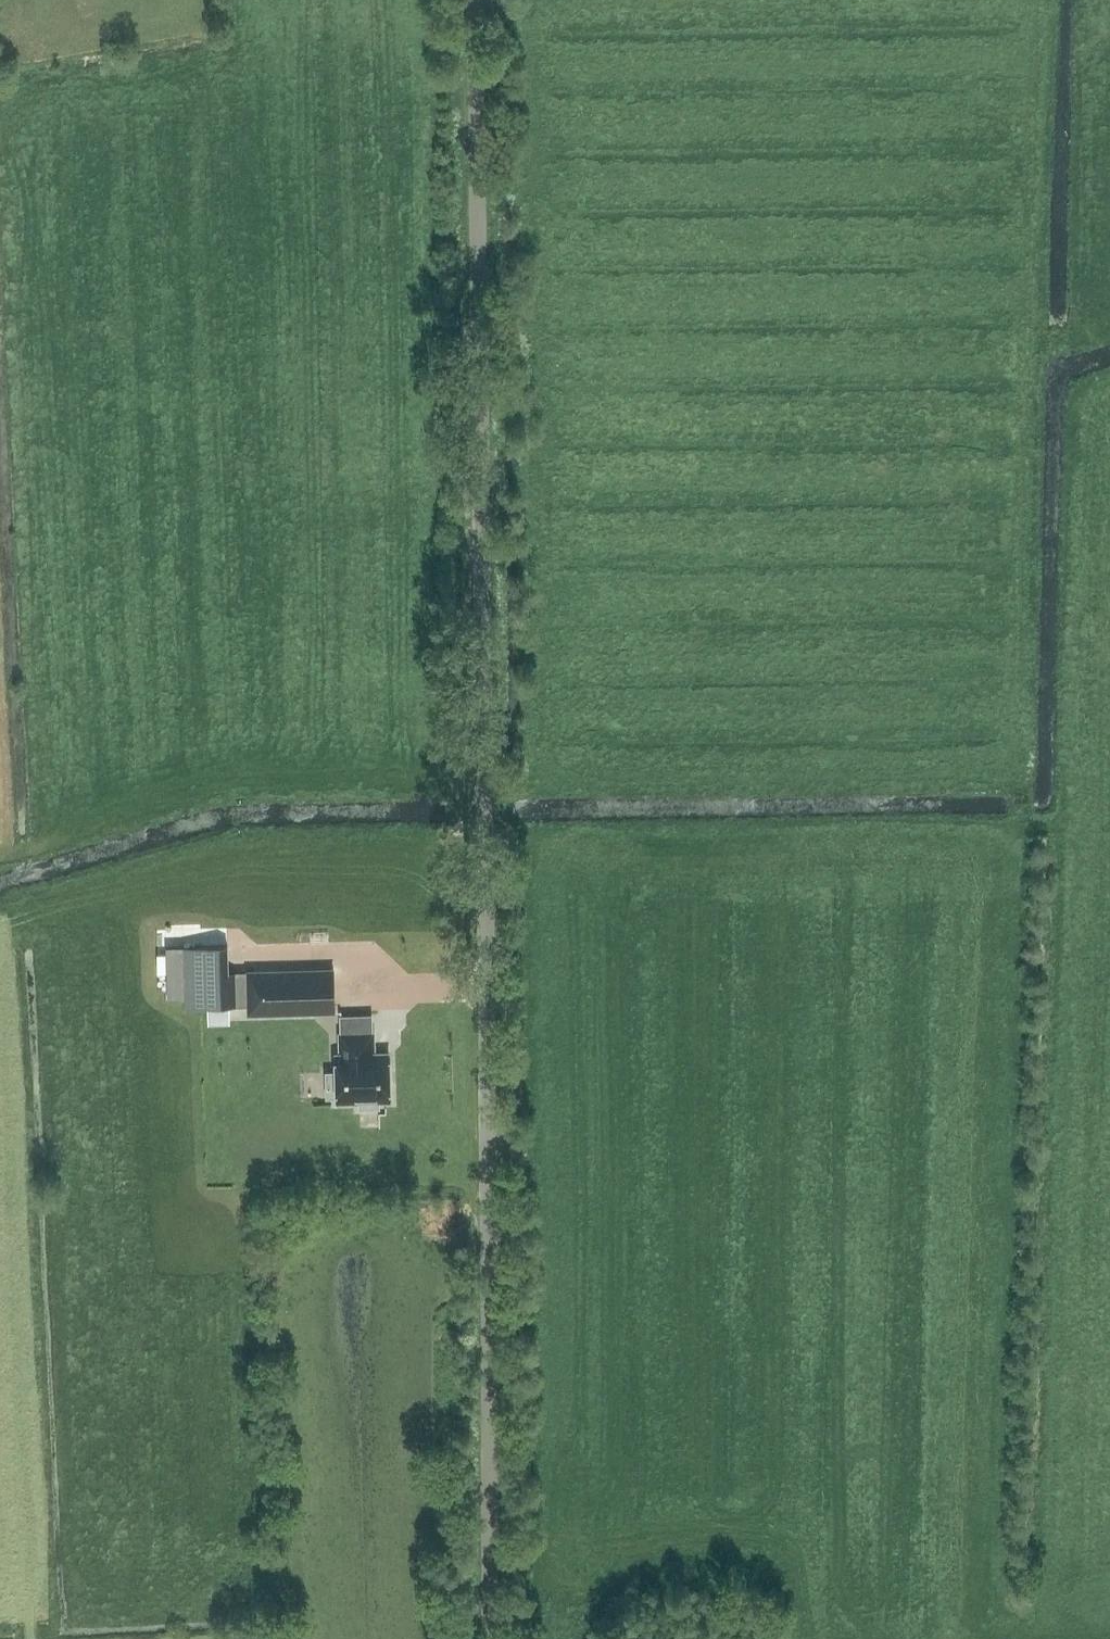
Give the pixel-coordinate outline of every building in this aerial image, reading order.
[(247,1006),(247,1015),(336,1013),(335,967),(246,969),(246,971),(229,972),(228,946),(166,947),(168,998),(185,998),(185,1007),(247,1006)] [(375,1051),(375,1032),(340,1033),(340,1053),(336,1053),(336,1072),(326,1072),(327,1098),(336,1098),(336,1103),(359,1102),(360,1109),(380,1108),(380,1102),(391,1102),(391,1051),(375,1051)]
